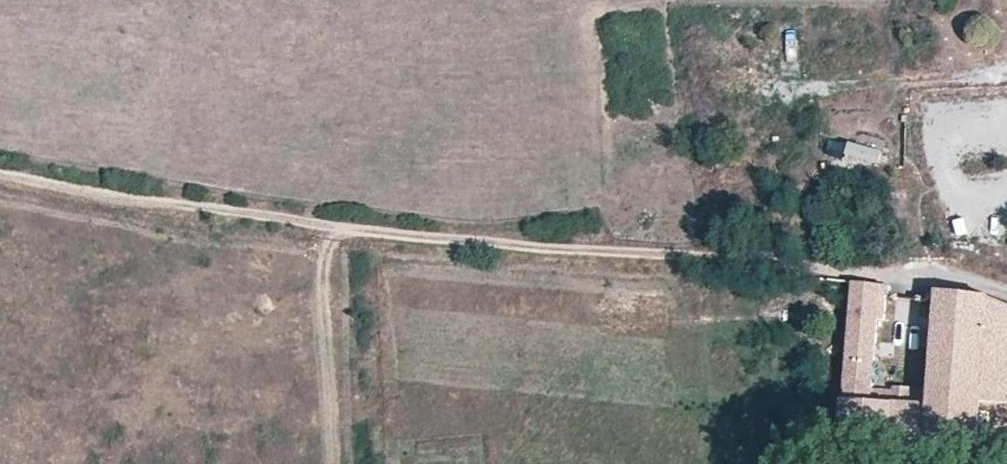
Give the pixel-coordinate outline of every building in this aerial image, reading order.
[(983,241),(983,226),(952,226),(952,241),(983,241)] [(883,285),(849,281),(844,365),(876,366),(883,285)] [(940,290),(933,366),(931,403),(983,405),(984,412),(1006,414),(1006,302),(987,293),(940,290)] [(931,403),(874,398),(876,366),(844,365),(841,434),(980,440),(981,436),(982,414),(984,412),(983,405),(931,403)] [(981,436),(1006,438),(1006,414),(984,412),(982,414),(981,436)]
